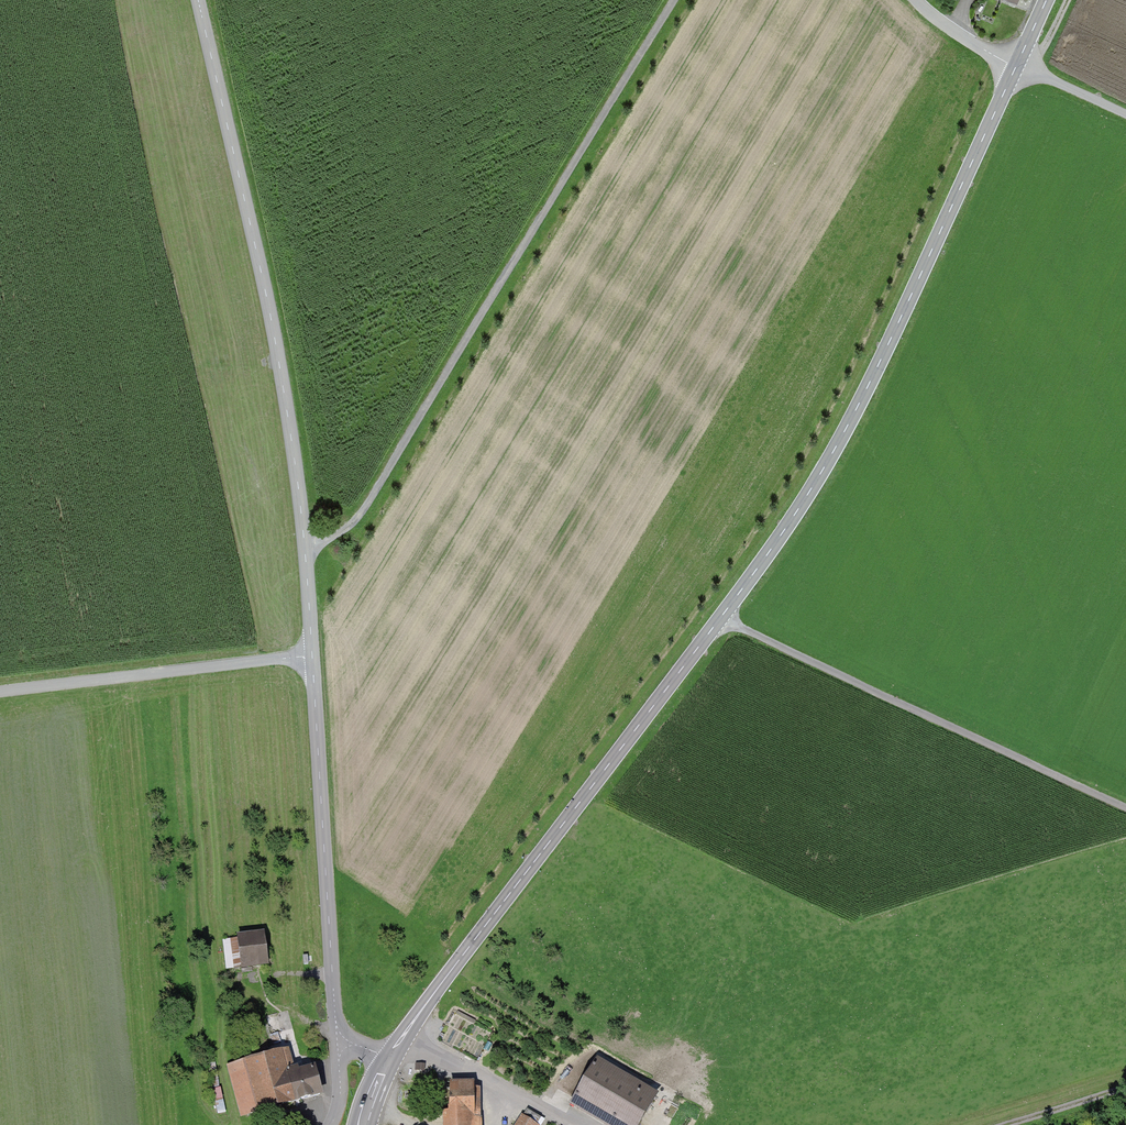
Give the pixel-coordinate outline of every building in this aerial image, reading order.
[(265,965),(263,938),(227,941),(229,967),(265,965)] [(289,1064),(285,1047),(224,1062),(237,1115),(319,1095),(311,1059),(289,1064)] [(589,1059),(563,1103),(601,1124),(639,1124),(655,1097),(589,1059)] [(437,1086),(436,1124),(476,1124),(477,1087),(437,1086)] [(511,1124),(535,1124),(518,1114),(511,1124)]
